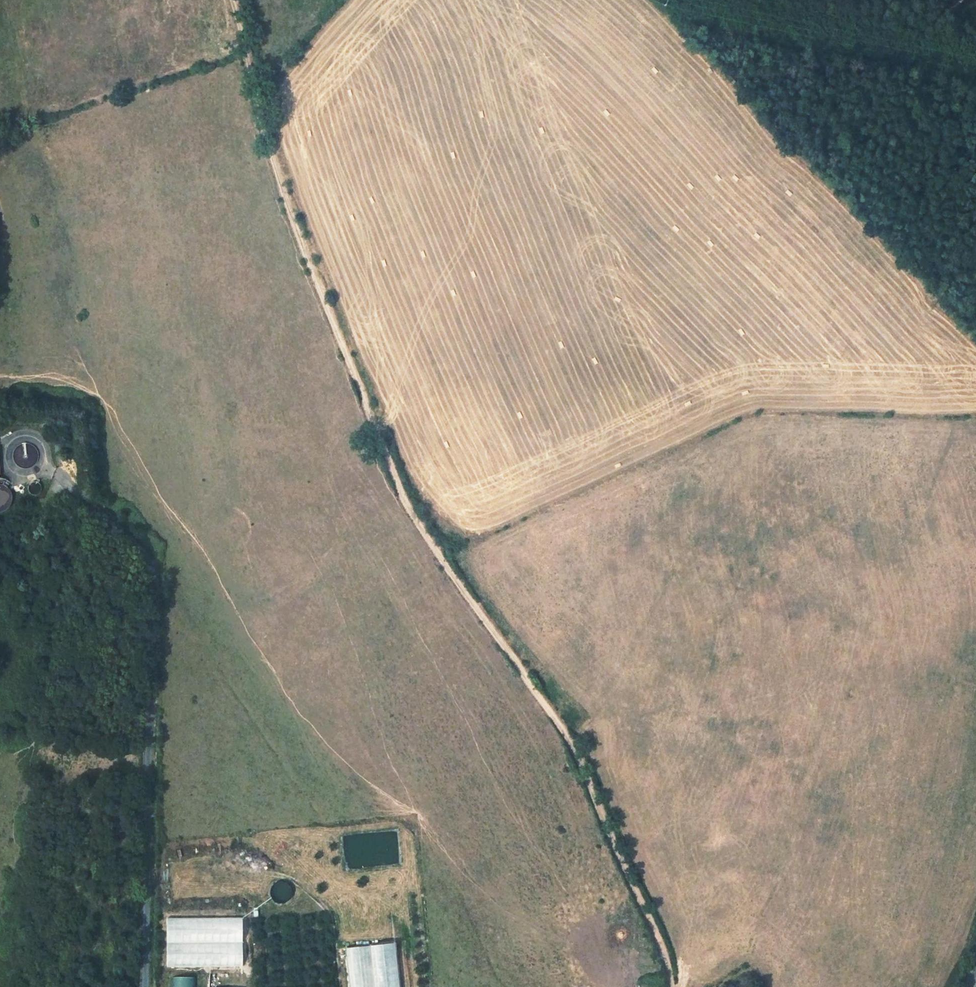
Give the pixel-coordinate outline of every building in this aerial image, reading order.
[(8,511),(11,488),(0,487),(0,510),(8,511)] [(167,917),(167,967),(244,967),(244,917),(167,917)] [(398,942),(348,945),(351,986),(401,986),(398,942)] [(172,978),(172,986),(195,986),(195,978),(172,978)]
